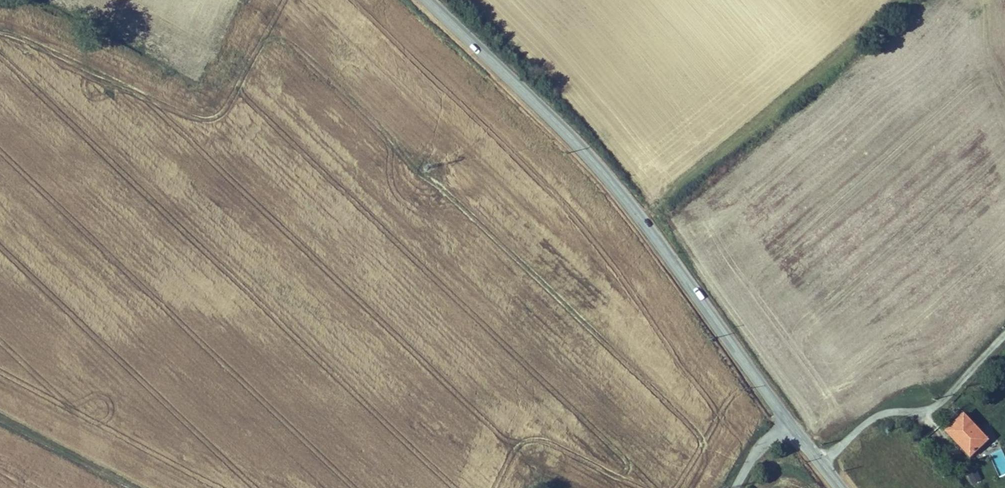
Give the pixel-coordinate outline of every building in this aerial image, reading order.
[(963,414),(946,429),(969,454),(972,451),(986,438),(963,414)] [(986,438),(972,451),(975,454),(989,441),(986,438)] [(1000,476),(1004,474),(1004,457),(1001,447),(990,452),(1000,476)] [(972,483),(982,478),(976,467),(966,472),(972,483)]
